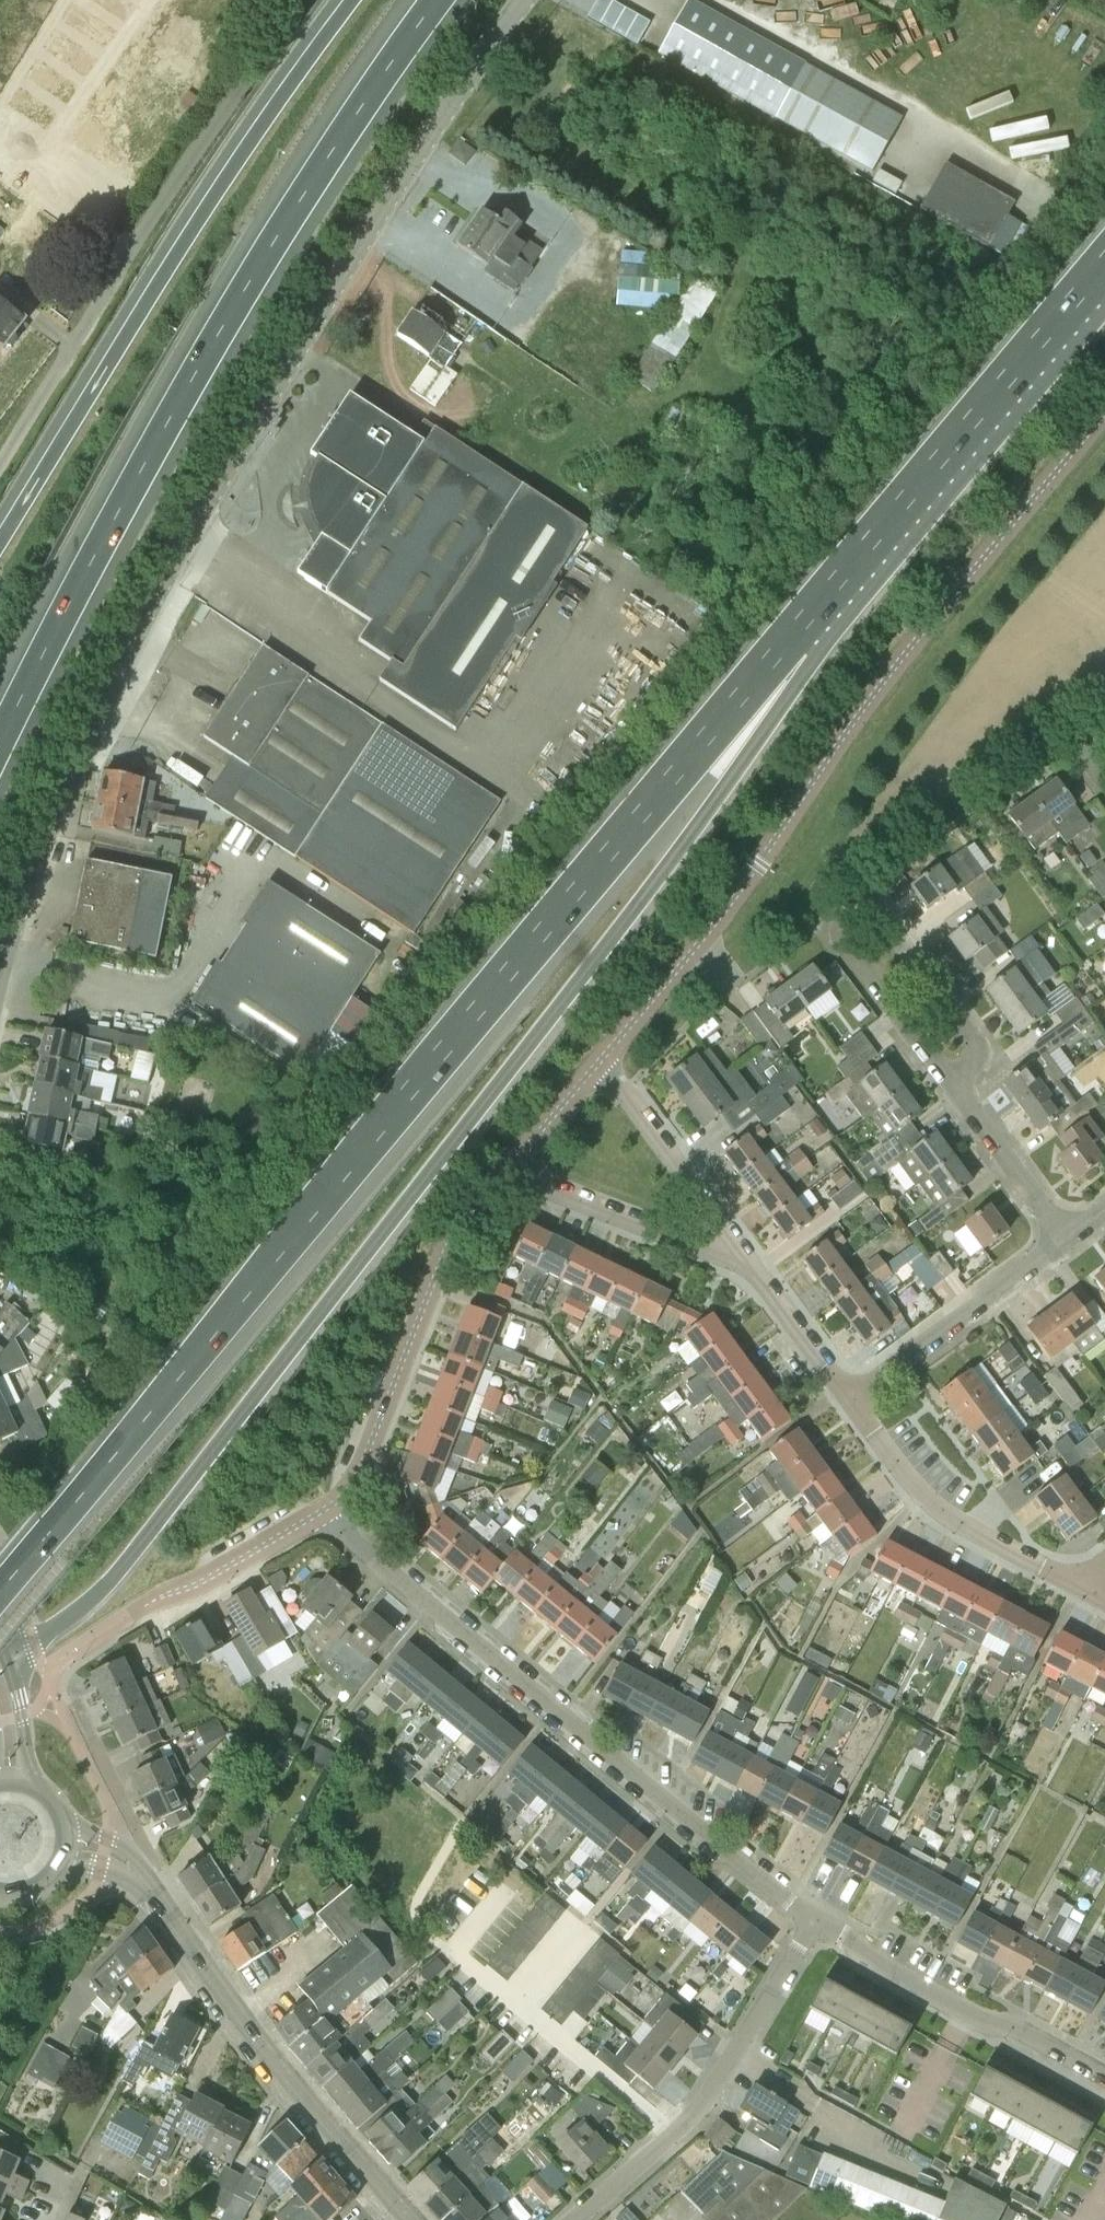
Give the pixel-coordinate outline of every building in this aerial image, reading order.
[(870,171),(900,118),(689,1),(659,55),(870,171)] [(465,166),(476,152),(459,140),(449,154),(465,166)] [(946,163),(921,209),(991,248),(1017,202),(946,163)] [(500,223),(483,211),(458,247),(503,278),(505,276),(520,286),(532,269),(531,268),(542,251),(528,243),(517,235),(523,227),(518,223),(506,215),(500,223)] [(678,297),(680,271),(620,265),(617,292),(678,297)] [(654,394),(716,294),(693,280),(630,378),(654,394)] [(477,322),(429,289),(414,313),(398,336),(431,360),(410,390),(435,407),(457,376),(446,368),(461,345),(477,322)] [(3,349),(6,347),(12,348),(17,341),(14,336),(25,321),(0,301),(0,347),(3,349)] [(425,446),(379,416),(352,398),(315,455),(321,459),(316,475),(313,492),(314,508),(318,525),(326,540),(301,577),(371,623),(359,641),(394,664),(382,682),(458,732),(519,639),(525,643),(561,588),(555,584),(591,530),(436,429),(425,446)] [(413,934),(500,801),(264,647),(205,737),(235,757),(207,800),(413,934)] [(199,822),(199,820),(173,816),(175,807),(153,803),(156,783),(145,781),(104,772),(98,802),(160,814),(199,822)] [(1067,842),(1089,826),(1056,780),(1033,797),(1067,842)] [(1067,842),(1033,797),(1008,815),(1035,850),(1058,833),(1065,844),(1067,842)] [(197,832),(199,822),(160,814),(98,802),(93,830),(145,841),(149,822),(197,832)] [(179,859),(182,842),(155,837),(151,853),(179,859)] [(984,873),(966,848),(939,867),(939,868),(911,888),(927,910),(961,886),(971,901),(993,885),(992,884),(1001,877),(994,866),(984,873)] [(1091,871),(1100,864),(1091,852),(1082,858),(1091,871)] [(126,952),(142,871),(87,860),(71,941),(126,952)] [(1104,882),(1104,864),(1092,874),(1101,885),(1104,882)] [(158,959),(175,878),(142,871),(126,952),(158,959)] [(302,1075),(381,954),(271,883),(244,925),(248,928),(223,967),(218,964),(192,1004),(302,1075)] [(983,971),(1008,952),(989,927),(996,921),(985,907),(1001,896),(993,885),(971,901),(982,916),(948,940),(964,963),(973,957),(983,971)] [(1083,931),(1104,915),(1096,904),(1075,920),(1083,931)] [(1017,963),(1038,948),(1030,936),(1009,952),(1017,963)] [(1002,1013),(1042,984),(1026,961),(986,991),(1002,1013)] [(807,1009),(830,991),(812,967),(789,984),(807,1009)] [(782,1027),(807,1009),(789,984),(764,1002),(765,1003),(782,1027)] [(1018,1036),(1048,1014),(1040,1003),(1050,995),(1042,984),(1002,1013),(1018,1036)] [(1063,1025),(1084,1010),(1076,998),(1054,1014),(1063,1025)] [(770,1036),(782,1027),(765,1003),(751,1013),(770,1036)] [(1021,1109),(1046,1091),(1064,1077),(1048,1056),(1093,1023),(1084,1010),(1063,1025),(1033,1047),(1040,1058),(1003,1086),(1021,1109)] [(760,1048),(771,1039),(770,1036),(751,1013),(739,1023),(760,1048)] [(108,1060),(111,1046),(46,1031),(40,1060),(41,1060),(93,1072),(96,1057),(108,1060)] [(115,1032),(111,1046),(148,1054),(151,1040),(115,1032)] [(848,1060),(869,1044),(861,1033),(839,1049),(848,1060)] [(845,1080),(866,1064),(877,1056),(869,1044),(848,1060),(837,1068),(845,1080)] [(685,1104),(713,1083),(695,1059),(667,1080),(685,1104)] [(100,1102),(103,1090),(90,1088),(93,1072),(41,1060),(35,1088),(100,1102)] [(770,1081),(772,1085),(781,1097),(804,1080),(792,1064),(770,1081)] [(866,1064),(845,1080),(825,1095),(833,1106),(846,1097),(862,1120),(876,1109),(903,1089),(886,1065),(873,1075),(866,1064)] [(704,1128),(732,1107),(713,1083),(685,1104),(704,1128)] [(755,1116),(781,1097),(772,1085),(746,1104),(755,1116)] [(100,1102),(35,1088),(29,1116),(30,1116),(91,1129),(93,1118),(83,1115),(86,1100),(100,1103),(100,1102)] [(903,1089),(876,1109),(894,1133),(921,1113),(903,1089)] [(1039,1133),(1063,1114),(1046,1091),(1021,1109),(1039,1133)] [(1076,1121),(1097,1105),(1088,1095),(1067,1110),(1076,1121)] [(764,1128),(790,1109),(781,1097),(755,1116),(764,1128)] [(95,1130),(91,1129),(30,1116),(24,1145),(60,1153),(60,1154),(63,1155),(67,1138),(70,1139),(71,1136),(73,1137),(73,1143),(92,1146),(95,1130)] [(1075,1182),(1103,1160),(1090,1144),(1101,1136),(1088,1119),(1059,1140),(1068,1151),(1058,1159),(1075,1182)] [(817,1138),(826,1132),(818,1120),(809,1126),(817,1138)] [(740,1176),(763,1159),(754,1146),(767,1136),(760,1127),(724,1154),(740,1176)] [(865,1172),(875,1163),(902,1143),(894,1133),(868,1153),(868,1154),(858,1162),(865,1172)] [(910,1155),(902,1143),(875,1163),(884,1174),(898,1164),(915,1187),(927,1177),(954,1157),(937,1134),(910,1155)] [(756,1197),(806,1159),(800,1150),(771,1169),(763,1159),(740,1176),(756,1197)] [(927,1177),(945,1201),(962,1189),(972,1182),(954,1157),(927,1177)] [(787,1189),(813,1169),(806,1159),(756,1197),(772,1218),(796,1201),(787,1189)] [(840,1191),(851,1183),(842,1170),(830,1179),(840,1191)] [(840,1212),(864,1193),(854,1181),(830,1200),(840,1212)] [(804,1212),(796,1201),(772,1218),(789,1241),(825,1215),(817,1204),(804,1212)] [(941,1205),(919,1221),(926,1233),(949,1216),(941,1205)] [(982,1251),(1008,1231),(990,1207),(965,1226),(982,1251)] [(531,1308),(531,1307),(522,1304),(526,1291),(553,1238),(528,1226),(512,1258),(526,1264),(519,1279),(529,1284),(520,1304),(531,1308)] [(818,1282),(843,1265),(834,1252),(846,1243),(839,1233),(802,1260),(818,1282)] [(561,1281),(576,1249),(553,1238),(526,1291),(522,1304),(531,1307),(548,1274),(561,1281)] [(850,1325),(886,1297),(879,1285),(921,1254),(914,1245),(912,1246),(902,1253),(897,1257),(886,1265),(872,1275),(834,1304),(850,1325)] [(588,1322),(593,1312),(590,1310),(596,1298),(595,1297),(612,1266),(576,1249),(561,1281),(573,1287),(562,1311),(583,1321),(584,1320),(588,1322)] [(942,1280),(953,1272),(939,1253),(928,1261),(942,1280)] [(865,1266),(872,1275),(886,1265),(879,1255),(865,1266)] [(834,1304),(872,1275),(865,1266),(852,1276),(843,1265),(818,1282),(834,1304)] [(620,1338),(632,1315),(647,1283),(612,1266),(595,1297),(596,1298),(620,1310),(609,1333),(620,1338)] [(1095,1280),(1104,1294),(1104,1272),(1095,1280)] [(510,1301),(514,1290),(498,1283),(493,1295),(510,1301)] [(673,1335),(686,1309),(668,1300),(672,1294),(647,1283),(632,1315),(656,1326),(656,1327),(673,1335)] [(896,1310),(886,1297),(850,1325),(867,1347),(891,1330),(890,1329),(903,1320),(896,1310)] [(1095,1328),(1072,1297),(1050,1313),(1074,1344),(1085,1359),(1104,1344),(1104,1331),(1100,1335),(1095,1328)] [(497,1333),(506,1308),(491,1303),(488,1313),(469,1307),(459,1332),(492,1345),(497,1333)] [(29,1324),(10,1305),(0,1316),(0,1358),(16,1340),(15,1339),(29,1324)] [(1050,1362),(1074,1344),(1050,1313),(1027,1331),(1050,1362)] [(700,1358),(728,1337),(711,1315),(683,1336),(700,1358)] [(577,1335),(582,1326),(572,1321),(567,1330),(577,1335)] [(492,1345),(459,1332),(449,1357),(482,1370),(487,1356),(520,1368),(525,1357),(492,1345)] [(692,1393),(743,1358),(728,1337),(700,1358),(708,1369),(688,1383),(686,1385),(692,1393)] [(29,1365),(16,1340),(0,1358),(0,1378),(29,1365)] [(1014,1375),(1025,1366),(1008,1343),(997,1351),(1014,1375)] [(477,1395),(481,1384),(477,1383),(482,1370),(449,1357),(440,1380),(477,1395)] [(743,1358),(705,1386),(712,1396),(713,1398),(723,1390),(731,1400),(759,1379),(743,1358)] [(1071,1414),(1083,1405),(1055,1368),(1044,1376),(1071,1414)] [(957,1415),(987,1393),(971,1371),(940,1393),(957,1415)] [(1027,1396),(1041,1386),(1032,1374),(1019,1384),(1027,1396)] [(85,1382),(76,1375),(70,1382),(67,1379),(47,1403),(58,1412),(85,1382)] [(731,1400),(738,1410),(746,1421),(774,1400),(759,1379),(731,1400)] [(440,1380),(430,1405),(475,1423),(480,1409),(496,1415),(500,1404),(485,1398),(477,1395),(440,1380)] [(37,1413),(48,1408),(37,1383),(21,1403),(8,1409),(0,1413),(0,1442),(16,1434),(25,1452),(49,1441),(37,1413)] [(693,1409),(712,1396),(705,1386),(687,1400),(693,1409)] [(1035,1407),(1048,1396),(1041,1386),(1027,1396),(1035,1407)] [(500,1404),(504,1393),(489,1387),(485,1398),(500,1404)] [(585,1410),(591,1398),(574,1391),(569,1403),(585,1410)] [(8,1409),(0,1392),(0,1413),(8,1409)] [(972,1437),(1003,1414),(987,1393),(957,1415),(972,1437)] [(774,1400),(746,1421),(753,1431),(762,1443),(791,1422),(774,1400)] [(508,1407),(500,1404),(496,1415),(503,1418),(508,1407)] [(488,1458),(493,1445),(471,1437),(475,1423),(430,1405),(420,1431),(488,1458)] [(988,1457),(1018,1435),(1003,1414),(972,1437),(988,1457)] [(717,1427),(725,1438),(736,1429),(729,1419),(717,1427)] [(599,1447),(609,1435),(596,1424),(586,1436),(599,1447)] [(736,1429),(725,1438),(731,1446),(743,1438),(736,1429)] [(747,1503),(814,1452),(798,1430),(769,1451),(775,1462),(765,1469),(766,1471),(738,1493),(747,1503)] [(486,1469),(490,1459),(488,1458),(420,1431),(411,1455),(456,1473),(461,1459),(486,1469)] [(1104,1454),(1104,1435),(1104,1434),(1092,1442),(1103,1455),(1104,1454)] [(1004,1479),(1034,1456),(1018,1435),(988,1457),(1004,1479)] [(1044,1470),(1061,1457),(1074,1447),(1066,1436),(1035,1459),(1044,1470)] [(1069,1469),(1082,1458),(1074,1447),(1061,1457),(1069,1469)] [(801,1494),(830,1473),(814,1452),(747,1503),(752,1511),(753,1511),(780,1491),(789,1503),(801,1494)] [(439,1504),(445,1501),(456,1473),(411,1455),(401,1479),(418,1486),(435,1492),(439,1504)] [(597,1491),(608,1477),(594,1465),(583,1479),(597,1491)] [(830,1473),(801,1494),(815,1514),(845,1494),(830,1473)] [(1051,1520),(1081,1498),(1064,1476),(1035,1499),(1051,1520)] [(439,1504),(435,1492),(418,1486),(433,1528),(421,1543),(441,1560),(472,1523),(445,1501),(439,1504)] [(801,1541),(823,1525),(831,1536),(861,1515),(845,1494),(815,1514),(805,1521),(792,1529),(801,1541)] [(1067,1542),(1097,1520),(1081,1498),(1051,1520),(1067,1542)] [(787,1522),(792,1529),(805,1521),(799,1513),(787,1522)] [(819,1548),(831,1564),(832,1561),(843,1567),(847,1558),(877,1536),(861,1515),(831,1536),(819,1544),(821,1547),(819,1548)] [(462,1577),(500,1528),(492,1521),(485,1529),(474,1520),(472,1523),(441,1560),(462,1577)] [(514,1597),(552,1549),(564,1533),(556,1526),(548,1535),(527,1562),(516,1553),(494,1580),(514,1597)] [(512,1555),(502,1547),(510,1537),(500,1528),(462,1577),(482,1594),(494,1580),(516,1553),(515,1552),(512,1555)] [(894,1586),(911,1554),(887,1541),(873,1564),(864,1559),(857,1573),(867,1579),(870,1573),(882,1579),(894,1586)] [(535,1613),(566,1576),(555,1567),(563,1558),(552,1549),(514,1597),(535,1613)] [(894,1586),(905,1592),(917,1598),(935,1566),(911,1554),(894,1586)] [(836,1580),(843,1567),(832,1561),(831,1564),(825,1575),(836,1580)] [(555,1630),(597,1580),(604,1571),(594,1562),(576,1584),(566,1576),(535,1613),(555,1630)] [(622,1573),(612,1565),(606,1572),(604,1571),(597,1580),(555,1630),(575,1647),(598,1620),(597,1619),(606,1607),(599,1601),(622,1573)] [(935,1566),(917,1598),(941,1611),(958,1578),(935,1566)] [(712,1568),(700,1590),(711,1597),(724,1574),(712,1568)] [(743,1593),(753,1586),(746,1575),(736,1582),(743,1593)] [(952,1647),(981,1590),(958,1578),(941,1611),(934,1624),(935,1624),(936,1623),(946,1628),(933,1654),(943,1660),(950,1646),(952,1647)] [(317,1666),(318,1665),(361,1614),(347,1603),(351,1598),(328,1579),(303,1609),(316,1619),(304,1633),(312,1644),(308,1650),(317,1666)] [(987,1636),(1005,1603),(981,1590),(952,1647),(961,1652),(966,1642),(980,1649),(987,1636)] [(265,1618),(249,1591),(225,1605),(243,1636),(233,1643),(254,1679),(266,1673),(250,1645),(261,1638),(269,1650),(283,1642),(268,1615),(265,1618)] [(905,1623),(912,1609),(900,1603),(893,1616),(905,1623)] [(1005,1603),(987,1636),(1011,1648),(1028,1615),(1005,1603)] [(595,1663),(634,1612),(624,1606),(608,1628),(598,1620),(575,1647),(595,1663)] [(921,1614),(912,1609),(905,1623),(914,1628),(921,1614)] [(367,1619),(361,1614),(318,1665),(317,1666),(320,1663),(356,1693),(380,1664),(372,1657),(392,1632),(371,1615),(367,1619)] [(1005,1658),(998,1672),(1007,1677),(1008,1676),(1011,1670),(1024,1677),(1034,1660),(1051,1627),(1028,1615),(1011,1648),(1005,1658)] [(211,1636),(201,1619),(176,1634),(195,1666),(212,1655),(217,1664),(224,1660),(240,1687),(254,1679),(233,1643),(224,1648),(216,1633),(211,1636)] [(1043,1664),(1056,1671),(1068,1677),(1085,1645),(1059,1632),(1043,1664)] [(164,1670),(175,1665),(166,1645),(155,1651),(164,1670)] [(406,1688),(427,1662),(407,1645),(385,1672),(396,1681),(387,1691),(388,1693),(397,1699),(406,1688)] [(1085,1645),(1068,1677),(1063,1687),(1056,1701),(1043,1727),(1055,1733),(1073,1696),(1084,1702),(1091,1689),(1092,1690),(1104,1664),(1104,1656),(1085,1645)] [(648,1666),(654,1655),(645,1651),(640,1662),(648,1666)] [(986,1666),(998,1672),(1005,1658),(993,1652),(986,1666)] [(657,1670),(662,1659),(654,1655),(648,1666),(657,1670)] [(102,1699),(136,1684),(136,1683),(125,1659),(91,1675),(102,1699)] [(427,1662),(406,1688),(424,1703),(446,1678),(427,1662)] [(627,1707),(643,1676),(635,1672),(621,1664),(604,1695),(627,1707)] [(1102,1695),(1104,1696),(1104,1664),(1092,1690),(1102,1695)] [(181,1691),(190,1687),(182,1669),(173,1673),(181,1691)] [(806,1672),(793,1696),(806,1703),(819,1679),(806,1672)] [(998,1672),(987,1693),(996,1698),(1007,1677),(998,1672)] [(687,1699),(698,1679),(689,1674),(678,1694),(665,1688),(649,1719),(670,1731),(687,1699)] [(649,1719),(665,1688),(644,1676),(643,1676),(627,1707),(649,1719)] [(447,1715),(465,1693),(446,1678),(424,1703),(444,1719),(447,1715)] [(157,1702),(146,1679),(136,1683),(136,1684),(102,1699),(113,1723),(160,1701),(160,1700),(157,1702)] [(698,1679),(693,1689),(701,1694),(707,1684),(698,1679)] [(1056,1701),(1063,1687),(1051,1681),(1044,1695),(1056,1701)] [(835,1703),(841,1691),(829,1685),(823,1698),(835,1703)] [(397,1699),(388,1693),(381,1701),(390,1708),(397,1699)] [(444,1719),(435,1729),(443,1735),(444,1736),(452,1727),(463,1735),(485,1709),(465,1693),(447,1715),(444,1719)] [(397,1699),(390,1708),(396,1713),(403,1705),(397,1699)] [(693,1743),(710,1712),(687,1699),(670,1731),(693,1743)] [(163,1742),(158,1731),(171,1725),(160,1701),(113,1723),(124,1746),(137,1741),(141,1752),(163,1742)] [(742,1723),(744,1719),(750,1707),(744,1704),(740,1702),(731,1717),(742,1723)] [(1101,1725),(1104,1716),(1104,1710),(1097,1706),(1090,1720),(1101,1725)] [(481,1751),(504,1725),(485,1709),(463,1735),(475,1745),(458,1764),(466,1770),(474,1761),(481,1751)] [(871,1719),(878,1716),(876,1710),(869,1713),(871,1719)] [(714,1776),(742,1723),(731,1717),(720,1711),(691,1764),(714,1776)] [(207,1746),(229,1736),(221,1718),(199,1728),(207,1746)] [(737,1788),(753,1756),(744,1751),(749,1740),(747,1739),(754,1725),(744,1719),(742,1723),(714,1776),(737,1788)] [(427,1739),(435,1729),(428,1723),(419,1733),(427,1739)] [(504,1725),(481,1751),(489,1757),(502,1768),(524,1741),(504,1725)] [(435,1729),(427,1739),(435,1745),(443,1735),(435,1729)] [(759,1800),(790,1739),(781,1734),(765,1762),(753,1756),(737,1788),(759,1800)] [(926,1756),(934,1741),(921,1734),(913,1749),(926,1756)] [(781,1812),(804,1769),(791,1762),(800,1744),(790,1739),(759,1800),(781,1812)] [(322,1764),(331,1749),(315,1740),(307,1755),(322,1764)] [(174,1756),(169,1745),(141,1758),(146,1769),(133,1775),(144,1799),(183,1781),(185,1778),(175,1755),(174,1756)] [(520,1800),(550,1764),(530,1747),(508,1774),(518,1781),(510,1792),(512,1793),(513,1794),(505,1803),(512,1809),(520,1800)] [(803,1823),(831,1771),(830,1770),(834,1764),(825,1759),(816,1775),(804,1769),(781,1812),(803,1823)] [(474,1761),(466,1770),(474,1777),(482,1767),(474,1761)] [(191,1819),(186,1809),(188,1808),(183,1794),(197,1787),(210,1773),(200,1764),(185,1778),(183,1781),(144,1799),(155,1823),(166,1818),(171,1828),(191,1819)] [(547,1805),(569,1779),(550,1764),(520,1800),(512,1809),(519,1814),(526,1806),(528,1808),(537,1797),(547,1805)] [(825,1835),(841,1804),(827,1796),(839,1775),(831,1771),(803,1823),(825,1835)] [(544,1846),(588,1795),(569,1779),(547,1805),(557,1814),(533,1844),(541,1850),(544,1846)] [(588,1795),(544,1846),(552,1853),(565,1837),(567,1839),(575,1829),(586,1837),(607,1811),(588,1795)] [(846,1868),(880,1806),(870,1801),(853,1832),(839,1825),(823,1855),(846,1868)] [(237,1847),(249,1854),(254,1845),(255,1846),(258,1838),(271,1813),(258,1806),(237,1847)] [(869,1880),(885,1849),(884,1848),(890,1834),(881,1830),(891,1811),(888,1810),(880,1806),(846,1868),(869,1880)] [(588,1872),(593,1865),(626,1827),(607,1811),(586,1837),(596,1846),(588,1855),(589,1857),(580,1866),(588,1872)] [(989,1833),(999,1815),(991,1811),(982,1830),(989,1833)] [(614,1883),(628,1865),(646,1843),(626,1827),(593,1865),(614,1883)] [(890,1891),(920,1839),(909,1834),(903,1846),(897,1855),(885,1849),(869,1880),(890,1891)] [(238,1909),(242,1906),(233,1892),(253,1879),(265,1851),(260,1849),(264,1841),(258,1838),(255,1846),(254,1845),(249,1854),(244,1865),(241,1871),(194,1903),(209,1927),(238,1908),(238,1909)] [(912,1903),(934,1860),(921,1853),(927,1842),(920,1839),(890,1891),(912,1903)] [(624,1924),(672,1864),(653,1849),(635,1871),(642,1876),(626,1895),(631,1899),(616,1917),(624,1924)] [(194,1903),(241,1871),(244,1865),(238,1855),(217,1868),(210,1856),(207,1858),(207,1859),(178,1878),(194,1903)] [(933,1914),(961,1862),(953,1858),(947,1868),(945,1867),(939,1879),(928,1872),(935,1860),(934,1860),(912,1903),(933,1914)] [(956,1926),(972,1896),(960,1889),(965,1879),(965,1878),(971,1868),(961,1862),(933,1914),(956,1926)] [(662,1916),(692,1881),(672,1864),(624,1924),(631,1930),(651,1907),(662,1916)] [(691,1924),(712,1898),(692,1881),(662,1916),(662,1918),(673,1927),(666,1936),(675,1943),(691,1924)] [(330,1904),(317,1915),(335,1937),(370,1907),(352,1885),(344,1892),(330,1904)] [(330,1904),(344,1892),(337,1885),(323,1896),(330,1904)] [(588,1913),(597,1903),(577,1887),(569,1897),(588,1913)] [(238,1971),(297,1931),(273,1895),(241,1916),(247,1926),(220,1944),(238,1971)] [(557,1922),(565,1912),(545,1895),(537,1905),(557,1922)] [(712,1898),(691,1924),(709,1939),(731,1913),(712,1898)] [(997,1925),(1008,1904),(999,1899),(994,1908),(992,1906),(985,1918),(974,1912),(957,1943),(980,1955),(997,1925)] [(1008,1904),(1003,1914),(1010,1918),(1016,1908),(1008,1904)] [(549,1932),(557,1922),(537,1905),(528,1915),(549,1932)] [(309,2000),(391,1932),(370,1907),(335,1937),(345,1949),(298,1987),(309,2000)] [(1024,1979),(1059,1915),(1049,1909),(1037,1932),(1025,1925),(1019,1936),(1002,1967),(1024,1979)] [(731,1913),(709,1939),(729,1955),(750,1929),(731,1913)] [(540,1942),(549,1932),(528,1915),(520,1926),(540,1942)] [(1061,1960),(1067,1949),(1056,1944),(1069,1920),(1059,1915),(1024,1979),(1045,1990),(1061,1960)] [(1002,1967),(1019,1936),(997,1925),(980,1955),(1002,1967)] [(532,1952),(540,1942),(520,1926),(512,1936),(532,1952)] [(115,1989),(113,1986),(134,1970),(159,1949),(144,1928),(90,1981),(101,1992),(96,1998),(111,2013),(123,1995),(116,1988),(115,1989)] [(750,1929),(729,1955),(735,1961),(748,1971),(769,1945),(750,1929)] [(290,2048),(407,1950),(391,1932),(309,2000),(276,2028),(290,2048)] [(524,1963),(532,1952),(512,1936),(504,1946),(524,1963)] [(1090,1962),(1100,1942),(1091,1938),(1081,1957),(1090,1962)] [(611,1966),(619,1956),(599,1939),(591,1949),(611,1966)] [(1090,1962),(1098,1966),(1104,1954),(1104,1945),(1100,1942),(1090,1962)] [(516,1973),(524,1963),(504,1946),(495,1956),(516,1973)] [(132,2001),(174,1970),(174,1969),(159,1949),(134,1970),(113,1986),(115,1989),(116,1988),(119,1985),(126,1996),(120,2005),(109,2025),(112,2028),(107,2033),(115,2043),(136,2024),(128,2014),(136,2006),(132,2001)] [(603,1976),(611,1966),(591,1949),(583,1960),(603,1976)] [(307,2070),(362,2021),(368,2016),(373,2010),(368,2004),(417,1963),(407,1950),(290,2048),(307,2070)] [(507,1983),(516,1973),(495,1956),(487,1967),(507,1983)] [(595,1986),(603,1976),(583,1960),(574,1970),(595,1986)] [(1067,2002),(1084,1973),(1075,1967),(1061,1960),(1045,1990),(1067,2002)] [(1098,1966),(1090,1962),(1084,1973),(1067,2002),(1090,2014),(1104,1986),(1104,1983),(1093,1976),(1098,1966)] [(621,1995),(637,1976),(621,1963),(605,1982),(621,1995)] [(721,1964),(712,1975),(719,1981),(728,1971),(721,1964)] [(586,1996),(589,1993),(595,1986),(574,1970),(566,1980),(586,1996)] [(850,1986),(828,1974),(809,2009),(831,2021),(850,1986)] [(578,2007),(586,1996),(566,1980),(558,1990),(578,2007)] [(698,1993),(687,1984),(680,1994),(690,2002),(698,1993)] [(438,2020),(463,1997),(452,1985),(427,2008),(438,2020)] [(871,1998),(850,1986),(831,2021),(853,2033),(871,1998)] [(570,2017),(573,2012),(578,2007),(558,1990),(549,2000),(570,2017)] [(583,2020),(599,2002),(589,1993),(586,1996),(578,2007),(573,2012),(583,2020)] [(682,2054),(697,2036),(688,2028),(696,2018),(667,1995),(644,2023),(654,2031),(682,2054)] [(893,2009),(871,1998),(853,2033),(875,2045),(893,2009)] [(561,2027),(570,2017),(549,2000),(541,2011),(561,2027)] [(915,2022),(893,2009),(875,2045),(896,2057),(915,2022)] [(189,2049),(198,2031),(172,2017),(156,2048),(142,2041),(128,2071),(143,2078),(151,2063),(174,2076),(182,2060),(185,2062),(192,2050),(189,2049)] [(352,2064),(364,2053),(356,2043),(370,2030),(362,2021),(307,2070),(322,2088),(351,2063),(352,2064)] [(92,2050),(100,2030),(83,2024),(75,2043),(92,2050)] [(519,2041),(507,2031),(481,2056),(492,2068),(519,2041)] [(668,2072),(682,2054),(654,2031),(639,2049),(668,2072)] [(55,2085),(70,2058),(43,2044),(27,2073),(41,2080),(42,2078),(55,2085)] [(402,2056),(393,2046),(385,2052),(384,2051),(372,2060),(366,2052),(364,2053),(352,2064),(351,2063),(322,2088),(339,2109),(377,2077),(385,2070),(401,2056),(402,2056)] [(601,2064),(625,2084),(635,2091),(643,2082),(653,2090),(668,2072),(639,2049),(625,2066),(609,2053),(601,2064)] [(502,2073),(512,2082),(533,2060),(524,2051),(502,2073)] [(1009,2072),(988,2061),(969,2096),(990,2108),(1009,2072)] [(410,2082),(401,2071),(392,2078),(385,2070),(377,2077),(339,2109),(357,2130),(363,2124),(390,2102),(394,2098),(394,2097),(410,2082)] [(1031,2084),(1009,2072),(990,2108),(1012,2120),(1017,2110),(1031,2084)] [(131,2088),(135,2079),(124,2073),(120,2082),(131,2088)] [(1052,2097),(1031,2084),(1017,2110),(1012,2121),(1033,2131),(1052,2097)] [(407,2098),(395,2108),(390,2102),(363,2124),(369,2131),(365,2135),(370,2142),(368,2144),(379,2155),(427,2112),(445,2096),(436,2086),(414,2106),(407,2098)] [(778,2151),(787,2139),(784,2137),(800,2112),(760,2089),(745,2114),(768,2128),(760,2140),(778,2151)] [(583,2171),(608,2150),(591,2131),(616,2110),(581,2095),(569,2107),(582,2121),(558,2142),(583,2171)] [(441,2114),(453,2103),(445,2096),(427,2112),(379,2155),(389,2165),(391,2163),(396,2169),(426,2144),(424,2141),(433,2134),(427,2127),(441,2114)] [(208,2103),(195,2097),(182,2121),(169,2114),(160,2130),(157,2135),(148,2153),(142,2166),(143,2166),(139,2174),(149,2180),(154,2172),(159,2162),(164,2165),(175,2144),(173,2139),(176,2134),(204,2148),(202,2150),(204,2151),(224,2111),(225,2109),(209,2101),(208,2103)] [(1073,2108),(1052,2097),(1033,2131),(1033,2132),(1054,2143),(1057,2138),(1073,2108)] [(122,2113),(118,2111),(101,2144),(132,2161),(149,2127),(145,2125),(148,2120),(125,2107),(122,2113)] [(1096,2120),(1073,2108),(1057,2138),(1054,2143),(1077,2156),(1096,2120)] [(231,2166),(251,2128),(238,2121),(239,2119),(224,2111),(204,2151),(231,2166)] [(492,2140),(503,2129),(487,2113),(470,2131),(462,2138),(408,2186),(425,2205),(470,2166),(469,2165),(477,2157),(492,2140)] [(720,2148),(734,2131),(720,2120),(706,2137),(720,2148)] [(320,2160),(303,2142),(304,2141),(286,2122),(258,2149),(244,2176),(243,2176),(225,2211),(220,2219),(244,2219),(250,2208),(252,2208),(266,2180),(281,2196),(290,2188),(320,2160)] [(506,2151),(492,2140),(477,2157),(490,2169),(506,2151)] [(797,2144),(784,2174),(809,2185),(807,2189),(887,2219),(998,2219),(1006,2205),(954,2179),(945,2202),(823,2153),(822,2156),(797,2144)] [(807,2189),(726,2149),(684,2191),(706,2213),(703,2216),(707,2219),(775,2219),(807,2189)] [(28,2179),(13,2173),(19,2158),(0,2150),(0,2180),(24,2189),(28,2179)] [(338,2181),(320,2160),(290,2188),(297,2197),(275,2218),(277,2219),(294,2219),(338,2181)] [(470,2166),(425,2205),(438,2219),(446,2219),(491,2179),(490,2178),(484,2183),(470,2166)] [(225,2211),(243,2176),(225,2167),(207,2200),(214,2204),(214,2205),(225,2211)] [(544,2205),(556,2194),(537,2174),(526,2185),(544,2205)] [(498,2203),(491,2195),(499,2188),(491,2179),(446,2219),(480,2219),(498,2203)] [(0,2180),(0,2203),(4,2193),(19,2200),(24,2189),(0,2180)] [(355,2200),(338,2181),(294,2219),(333,2219),(355,2200)] [(502,2207),(487,2219),(514,2219),(502,2207)] [(88,2214),(73,2208),(68,2219),(86,2219),(88,2214)] [(183,2214),(174,2209),(169,2217),(174,2219),(179,2219),(183,2214)] [(626,2209),(615,2219),(637,2219),(626,2209)]
